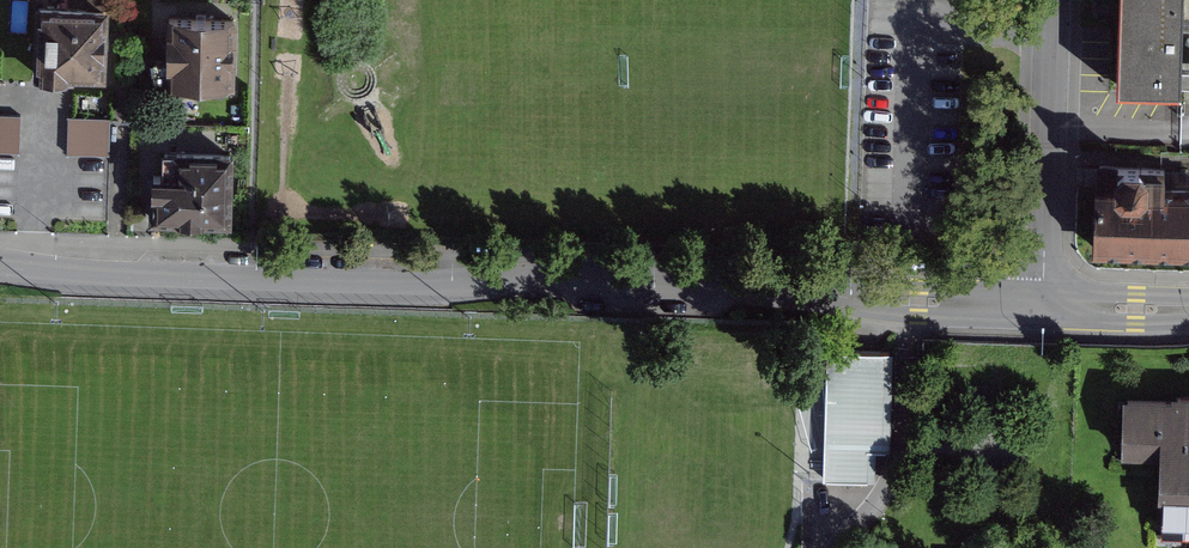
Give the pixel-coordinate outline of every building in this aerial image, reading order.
[(1117,87),(1180,89),(1182,0),(1120,0),(1117,87)] [(113,81),(114,8),(46,7),(45,80),(113,81)] [(248,87),(249,18),(175,17),(174,87),(248,87)] [(23,150),(23,113),(0,113),(0,150),(23,150)] [(71,114),(72,152),(114,152),(114,114),(71,114)] [(247,225),(249,154),(164,156),(167,223),(247,225)] [(1095,163),(1095,253),(1188,254),(1188,177),(1163,177),(1163,163),(1095,163)] [(889,444),(892,351),(840,349),(835,476),(877,477),(878,444),(889,444)] [(1133,402),(1131,456),(1160,457),(1157,536),(1188,537),(1188,404),(1133,402)]
